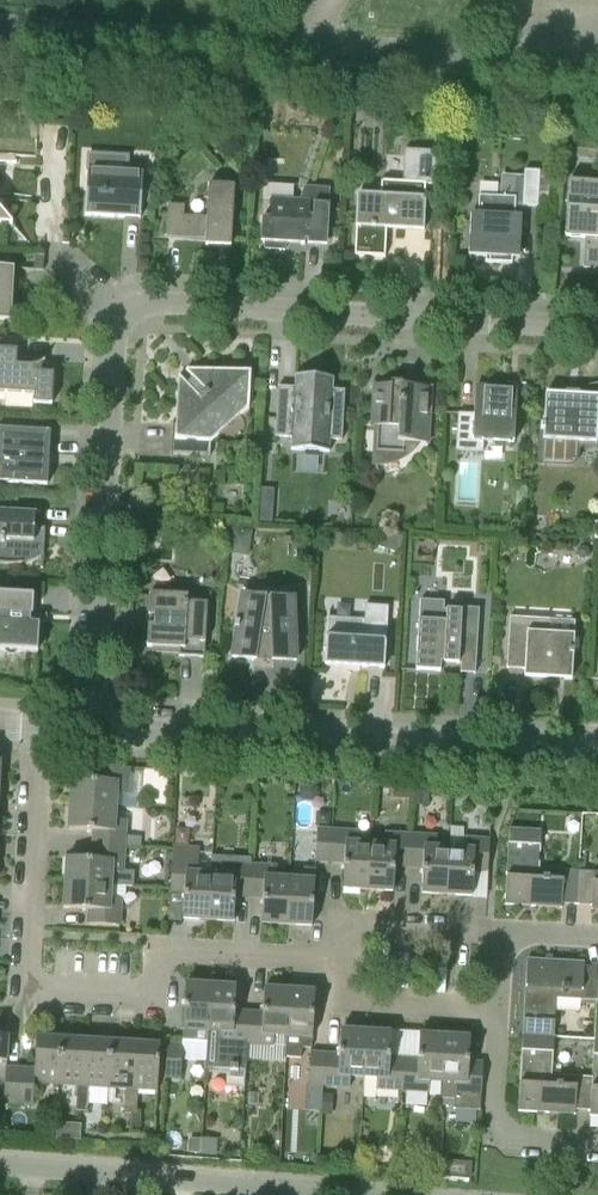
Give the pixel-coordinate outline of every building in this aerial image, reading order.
[(477,139),(495,139),(494,123),(478,122),(477,139)] [(16,162),(17,155),(0,154),(0,161),(16,162)] [(88,169),(85,215),(141,218),(143,172),(123,171),(120,167),(111,166),(107,170),(88,169)] [(523,208),(538,208),(540,171),(525,170),(523,208)] [(584,268),(597,269),(597,182),(569,180),(566,236),(585,237),(584,268)] [(358,194),(357,208),(355,255),(385,257),(387,229),(423,231),(426,183),(382,181),(382,195),(358,194)] [(167,237),(206,239),(206,245),(231,246),(235,186),(209,184),(207,217),(184,216),(184,206),(169,205),(167,237)] [(262,218),(261,242),(265,242),(264,249),(285,251),(288,244),(305,245),(305,240),(327,241),(330,188),(305,187),(300,201),(271,199),(270,218),(262,218)] [(512,264),(513,258),(521,259),(523,216),(515,216),(516,198),(479,196),(478,214),(472,213),(470,256),(486,257),(485,262),(512,264)] [(0,209),(0,223),(13,224),(13,222),(12,222),(0,209)] [(5,318),(6,299),(13,299),(15,268),(0,267),(0,318),(5,318)] [(18,350),(0,349),(0,393),(36,395),(36,402),(34,402),(34,403),(52,404),(54,373),(42,372),(36,365),(29,366),(17,365),(18,350)] [(172,425),(170,455),(210,457),(211,443),(249,409),(251,373),(187,369),(179,377),(176,425),(172,425)] [(278,386),(275,437),(292,438),(291,450),(330,452),(330,440),(342,440),(345,390),(333,390),(334,378),(295,376),(295,387),(278,386)] [(422,444),(422,443),(428,443),(431,388),(374,384),(372,426),(374,426),(372,465),(373,465),(373,466),(374,466),(375,466),(376,466),(377,466),(378,466),(379,466),(380,466),(381,466),(382,466),(383,466),(384,466),(385,466),(386,466),(387,466),(388,466),(389,466),(389,465),(390,465),(391,465),(392,465),(393,465),(394,464),(395,464),(396,464),(397,464),(397,463),(398,463),(399,463),(400,462),(401,462),(402,462),(402,461),(403,461),(404,460),(405,460),(406,459),(407,459),(407,458),(408,458),(409,457),(410,457),(410,456),(411,456),(411,455),(412,455),(413,454),(414,453),(415,452),(416,451),(417,450),(418,449),(418,448),(419,448),(419,447),(420,447),(420,446),(421,445),(421,444),(422,444)] [(459,413),(456,451),(483,452),(484,441),(514,443),(518,389),(476,386),(474,414),(459,413)] [(578,442),(596,443),(597,420),(597,396),(580,395),(580,393),(566,392),(566,394),(546,393),(544,425),(541,425),(540,431),(544,431),(543,439),(539,439),(538,465),(568,467),(568,464),(571,464),(572,464),(573,463),(575,462),(576,461),(576,460),(577,458),(577,457),(578,442)] [(48,485),(51,432),(0,429),(0,483),(48,485)] [(260,518),(272,520),(277,489),(264,487),(260,518)] [(44,556),(45,529),(35,528),(36,514),(0,511),(0,564),(6,565),(13,565),(19,564),(25,563),(32,561),(38,559),(44,556)] [(233,551),(252,552),(253,529),(234,529),(233,551)] [(0,593),(0,650),(38,652),(40,622),(33,622),(34,595),(0,593)] [(189,595),(150,593),(148,646),(180,648),(180,656),(205,657),(208,597),(189,596),(189,595)] [(268,599),(242,595),(233,656),(257,660),(272,661),(298,660),(295,598),(268,599)] [(419,620),(416,670),(441,671),(442,663),(461,664),(461,673),(476,674),(478,638),(461,637),(462,610),(447,610),(446,621),(419,620)] [(546,620),(545,625),(510,623),(507,668),(525,669),(525,676),(572,679),(576,622),(546,620)] [(328,622),(325,664),(329,665),(352,670),(353,666),(385,668),(388,625),(328,622)] [(71,803),(117,806),(118,793),(129,794),(131,767),(98,765),(97,780),(72,778),(71,803)] [(142,837),(126,836),(127,820),(117,819),(117,806),(71,803),(69,829),(94,830),(93,844),(126,846),(142,848),(142,837)] [(562,903),(578,904),(579,871),(539,868),(541,830),(509,828),(505,904),(562,908),(562,903)] [(333,830),(318,829),(316,861),(331,862),(333,830)] [(360,831),(333,830),(331,862),(345,863),(344,888),(369,890),(372,843),(359,842),(360,831)] [(396,866),(410,867),(412,834),(385,833),(385,844),(372,843),(369,890),(394,891),(396,866)] [(423,893),(448,894),(451,847),(438,847),(438,836),(412,834),(410,867),(424,868),(423,893)] [(475,871),(489,872),(491,839),(464,838),(464,848),(451,847),(448,894),(473,896),(475,871)] [(66,882),(113,885),(113,872),(124,873),(126,846),(93,844),(93,858),(68,857),(66,882)] [(184,918),(209,920),(213,855),(213,852),(200,851),(200,846),(174,844),(171,893),(185,893),(184,918)] [(236,896),(250,897),(252,865),(237,864),(238,856),(213,855),(209,920),(235,921),(236,896)] [(263,923),(288,924),(291,878),(278,877),(279,866),(252,865),(250,897),(264,898),(263,923)] [(291,878),(288,924),(313,926),(317,868),(304,867),(304,878),(291,878)] [(579,871),(578,904),(591,905),(591,910),(597,910),(597,872),(579,871)] [(113,885),(66,882),(65,908),(90,909),(89,924),(121,925),(123,899),(112,898),(113,885)] [(597,1001),(597,986),(597,967),(584,966),(585,962),(528,959),(524,1031),(555,1033),(557,998),(597,1001)] [(197,1030),(210,1031),(212,984),(187,983),(183,1040),(196,1041),(197,1030)] [(222,1042),(248,1044),(250,1012),(236,1011),(237,986),(212,984),(210,1031),(222,1032),(222,1042)] [(275,1035),(288,1036),(291,989),(266,987),(264,1013),(250,1012),(248,1044),(275,1046),(275,1035)] [(291,989),(288,1036),(287,1058),(300,1059),(300,1047),(313,1048),(316,990),(291,989)] [(351,1076),(365,1077),(367,1031),(342,1029),(340,1054),(326,1054),(324,1086),(351,1087),(351,1076)] [(377,1089),(403,1090),(405,1058),(391,1057),(392,1032),(367,1031),(365,1077),(378,1078),(377,1089)] [(576,1110),(590,1111),(592,1077),(552,1075),(555,1033),(524,1031),(519,1111),(576,1114),(576,1110)] [(7,1061),(8,1061),(9,1035),(0,1034),(0,1061),(7,1061)] [(431,1081),(443,1082),(446,1035),(421,1034),(419,1059),(405,1058),(403,1090),(430,1092),(431,1081)] [(481,1110),(482,1095),(484,1063),(470,1062),(471,1037),(446,1035),(443,1082),(456,1083),(455,1109),(481,1110)] [(36,1069),(21,1068),(20,1104),(34,1105),(35,1083),(60,1085),(63,1038),(38,1037),(36,1069)] [(60,1085),(79,1086),(85,1086),(87,1039),(63,1038),(60,1085)] [(91,1086),(109,1087),(111,1041),(87,1039),(85,1086),(79,1086),(78,1098),(90,1098),(91,1086)] [(109,1087),(127,1089),(133,1089),(136,1042),(111,1041),(109,1087)] [(127,1101),(139,1101),(139,1089),(159,1090),(161,1044),(136,1042),(133,1089),(127,1089),(127,1101)] [(167,1077),(182,1077),(184,1045),(168,1044),(167,1077)] [(324,1086),(326,1054),(311,1053),(310,1085),(324,1086)] [(7,1067),(7,1061),(0,1061),(0,1096),(5,1096),(5,1103),(20,1104),(21,1068),(7,1067)] [(90,1098),(78,1098),(77,1110),(89,1111),(90,1098)] [(139,1101),(127,1101),(126,1113),(138,1114),(139,1101)]
